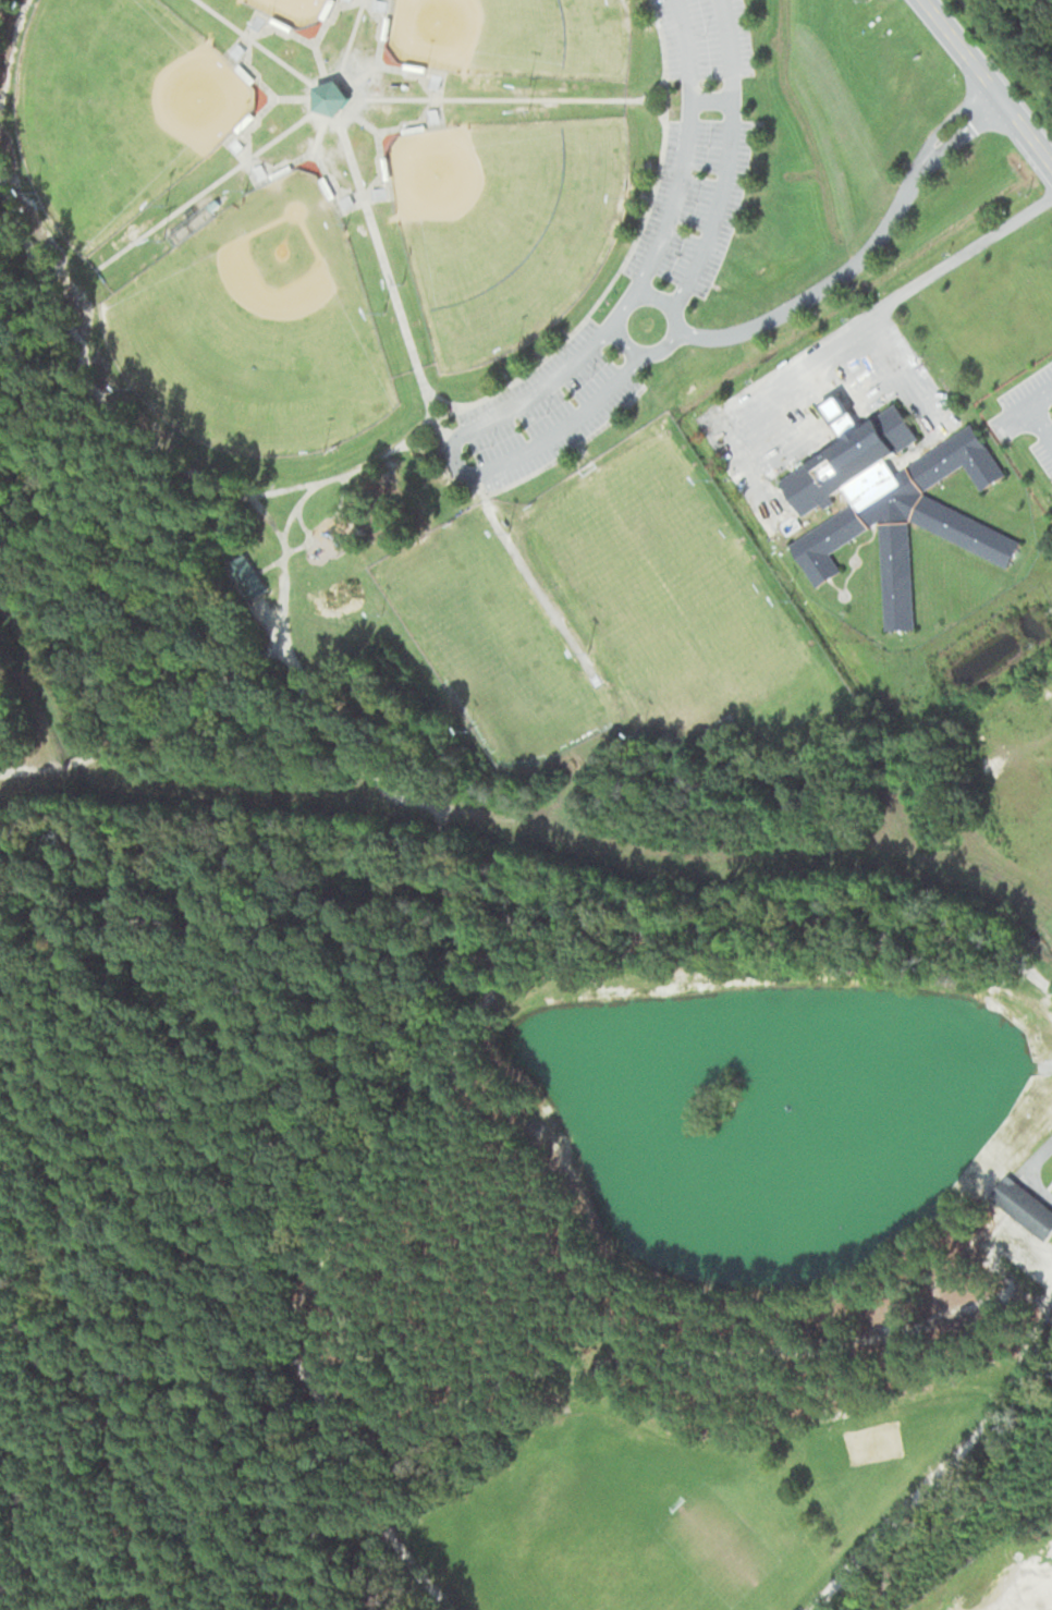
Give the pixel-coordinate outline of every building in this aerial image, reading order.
[(316,87),(317,110),(339,117),(352,98),(338,80),(316,87)] [(907,519),(1007,566),(1019,540),(929,497),(924,488),(962,466),(965,467),(978,489),(1003,475),(971,423),(893,471),(886,459),(917,439),(895,403),(863,422),(851,402),(825,417),(839,440),(778,478),(800,515),(843,490),(851,503),(851,504),(788,542),(815,586),(840,571),(830,554),(830,550),(877,522),(884,630),(914,628),(907,519)] [(266,588),(243,554),(225,566),(248,600),(266,588)] [(1006,1175),(989,1198),(1045,1240),(1051,1231),(1051,1208),(1006,1175)]
